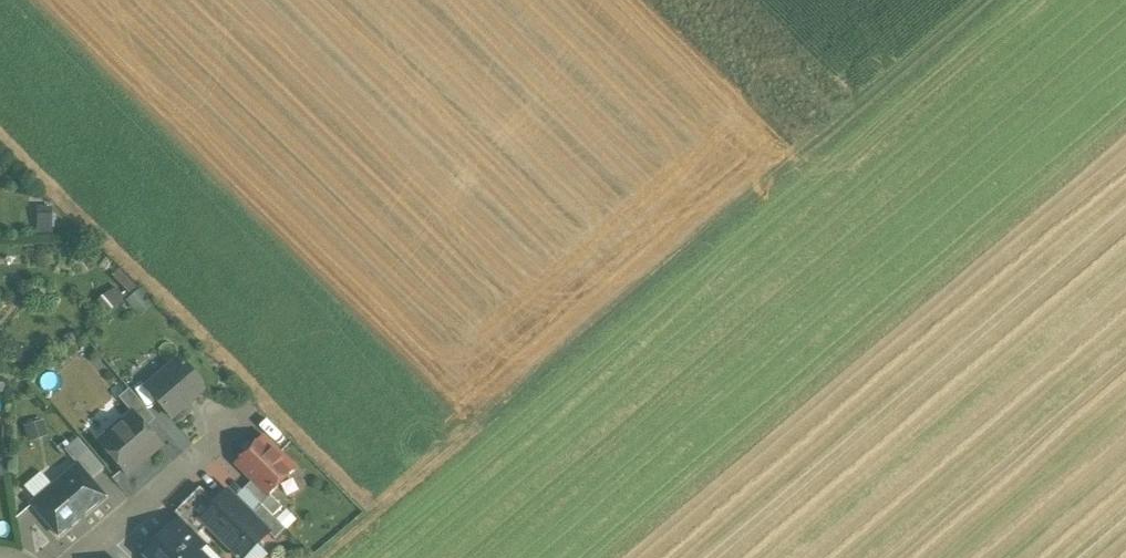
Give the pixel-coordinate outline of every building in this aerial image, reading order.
[(126,295),(134,313),(149,306),(142,288),(126,295)] [(204,390),(178,359),(144,388),(170,419),(204,390)] [(154,420),(128,389),(118,398),(132,415),(132,414),(144,428),(154,420)] [(132,415),(113,431),(108,430),(103,435),(103,439),(98,443),(125,474),(159,446),(144,428),(132,414),(132,415)] [(74,469),(87,483),(103,468),(75,437),(59,452),(74,469)] [(295,471),(262,439),(238,463),(255,479),(270,495),(295,471)] [(74,469),(32,507),(62,539),(104,501),(87,483),(74,469)] [(270,495),(255,479),(245,489),(262,506),(274,517),(283,508),(270,495)] [(201,487),(175,513),(181,519),(182,519),(182,518),(199,536),(209,526),(202,519),(217,504),(201,487)] [(229,492),(217,504),(202,519),(209,526),(240,557),(245,557),(269,533),(270,532),(253,515),(229,492)] [(274,517),(262,506),(253,515),(270,532),(269,533),(276,539),(286,529),(274,517)] [(166,534),(164,532),(159,532),(154,537),(154,542),(156,544),(145,556),(147,557),(197,557),(196,557),(208,545),(199,536),(182,519),(181,519),(166,534)]
